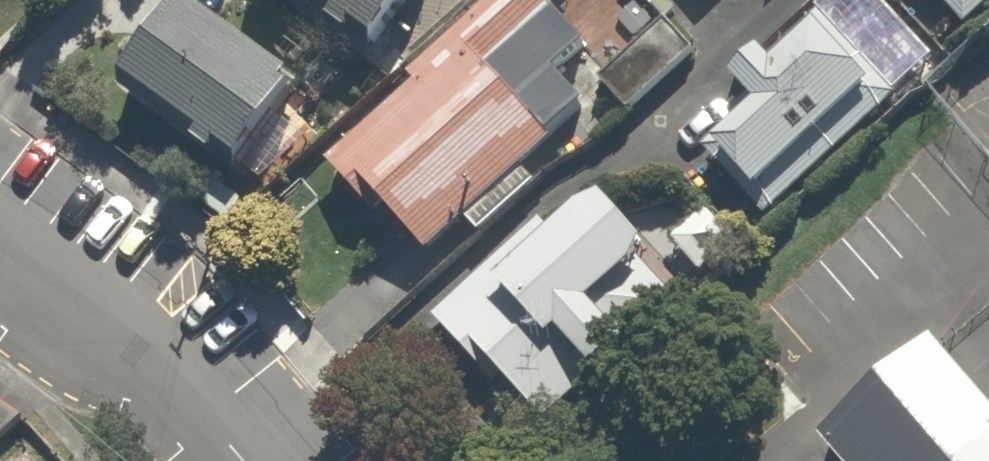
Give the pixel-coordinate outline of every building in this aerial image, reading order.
[(67,9),(75,0),(56,0),(67,9)] [(213,0),(198,0),(131,90),(255,183),(328,87),(213,0)] [(396,59),(439,0),(315,0),(396,59)] [(341,162),(436,269),(479,231),(493,246),(563,184),(554,173),(620,113),(587,76),(613,53),(566,0),(498,0),(415,73),(426,86),(341,162)] [(659,9),(671,0),(652,0),(659,9)] [(960,26),(988,0),(937,0),(960,26)] [(903,88),(816,2),(743,76),(773,105),(719,160),(777,217),(903,88)] [(677,247),(626,190),(577,234),(562,219),(437,330),(488,386),(503,372),(570,447),(720,313),(668,255),(677,247)] [(939,353),(817,455),(822,460),(988,460),(988,413),(939,353)]
